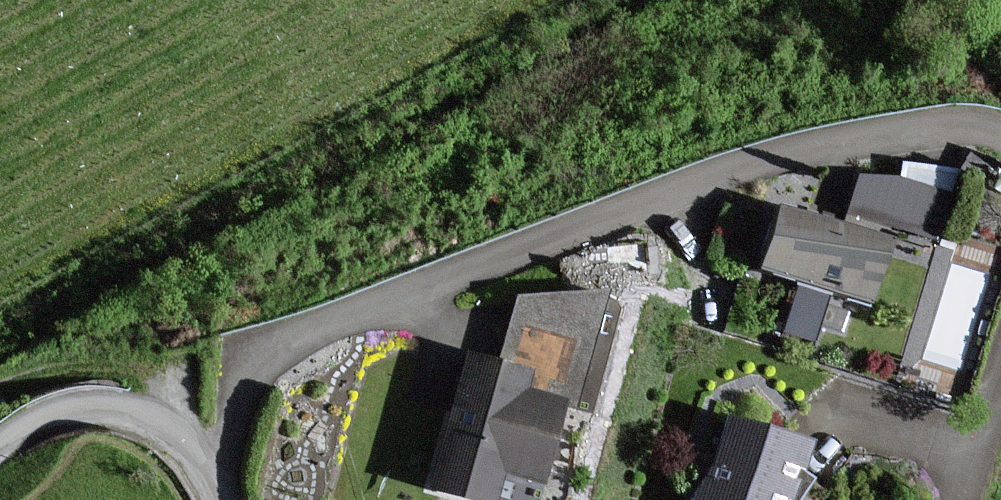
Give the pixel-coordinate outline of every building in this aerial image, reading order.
[(882,249),(774,213),(754,272),(862,308),(882,249)] [(460,357),(423,491),(454,499),(491,499),(497,477),(534,487),(558,404),(519,393),(524,375),(460,357)] [(723,426),(701,499),(781,499),(797,449),(723,426)]
